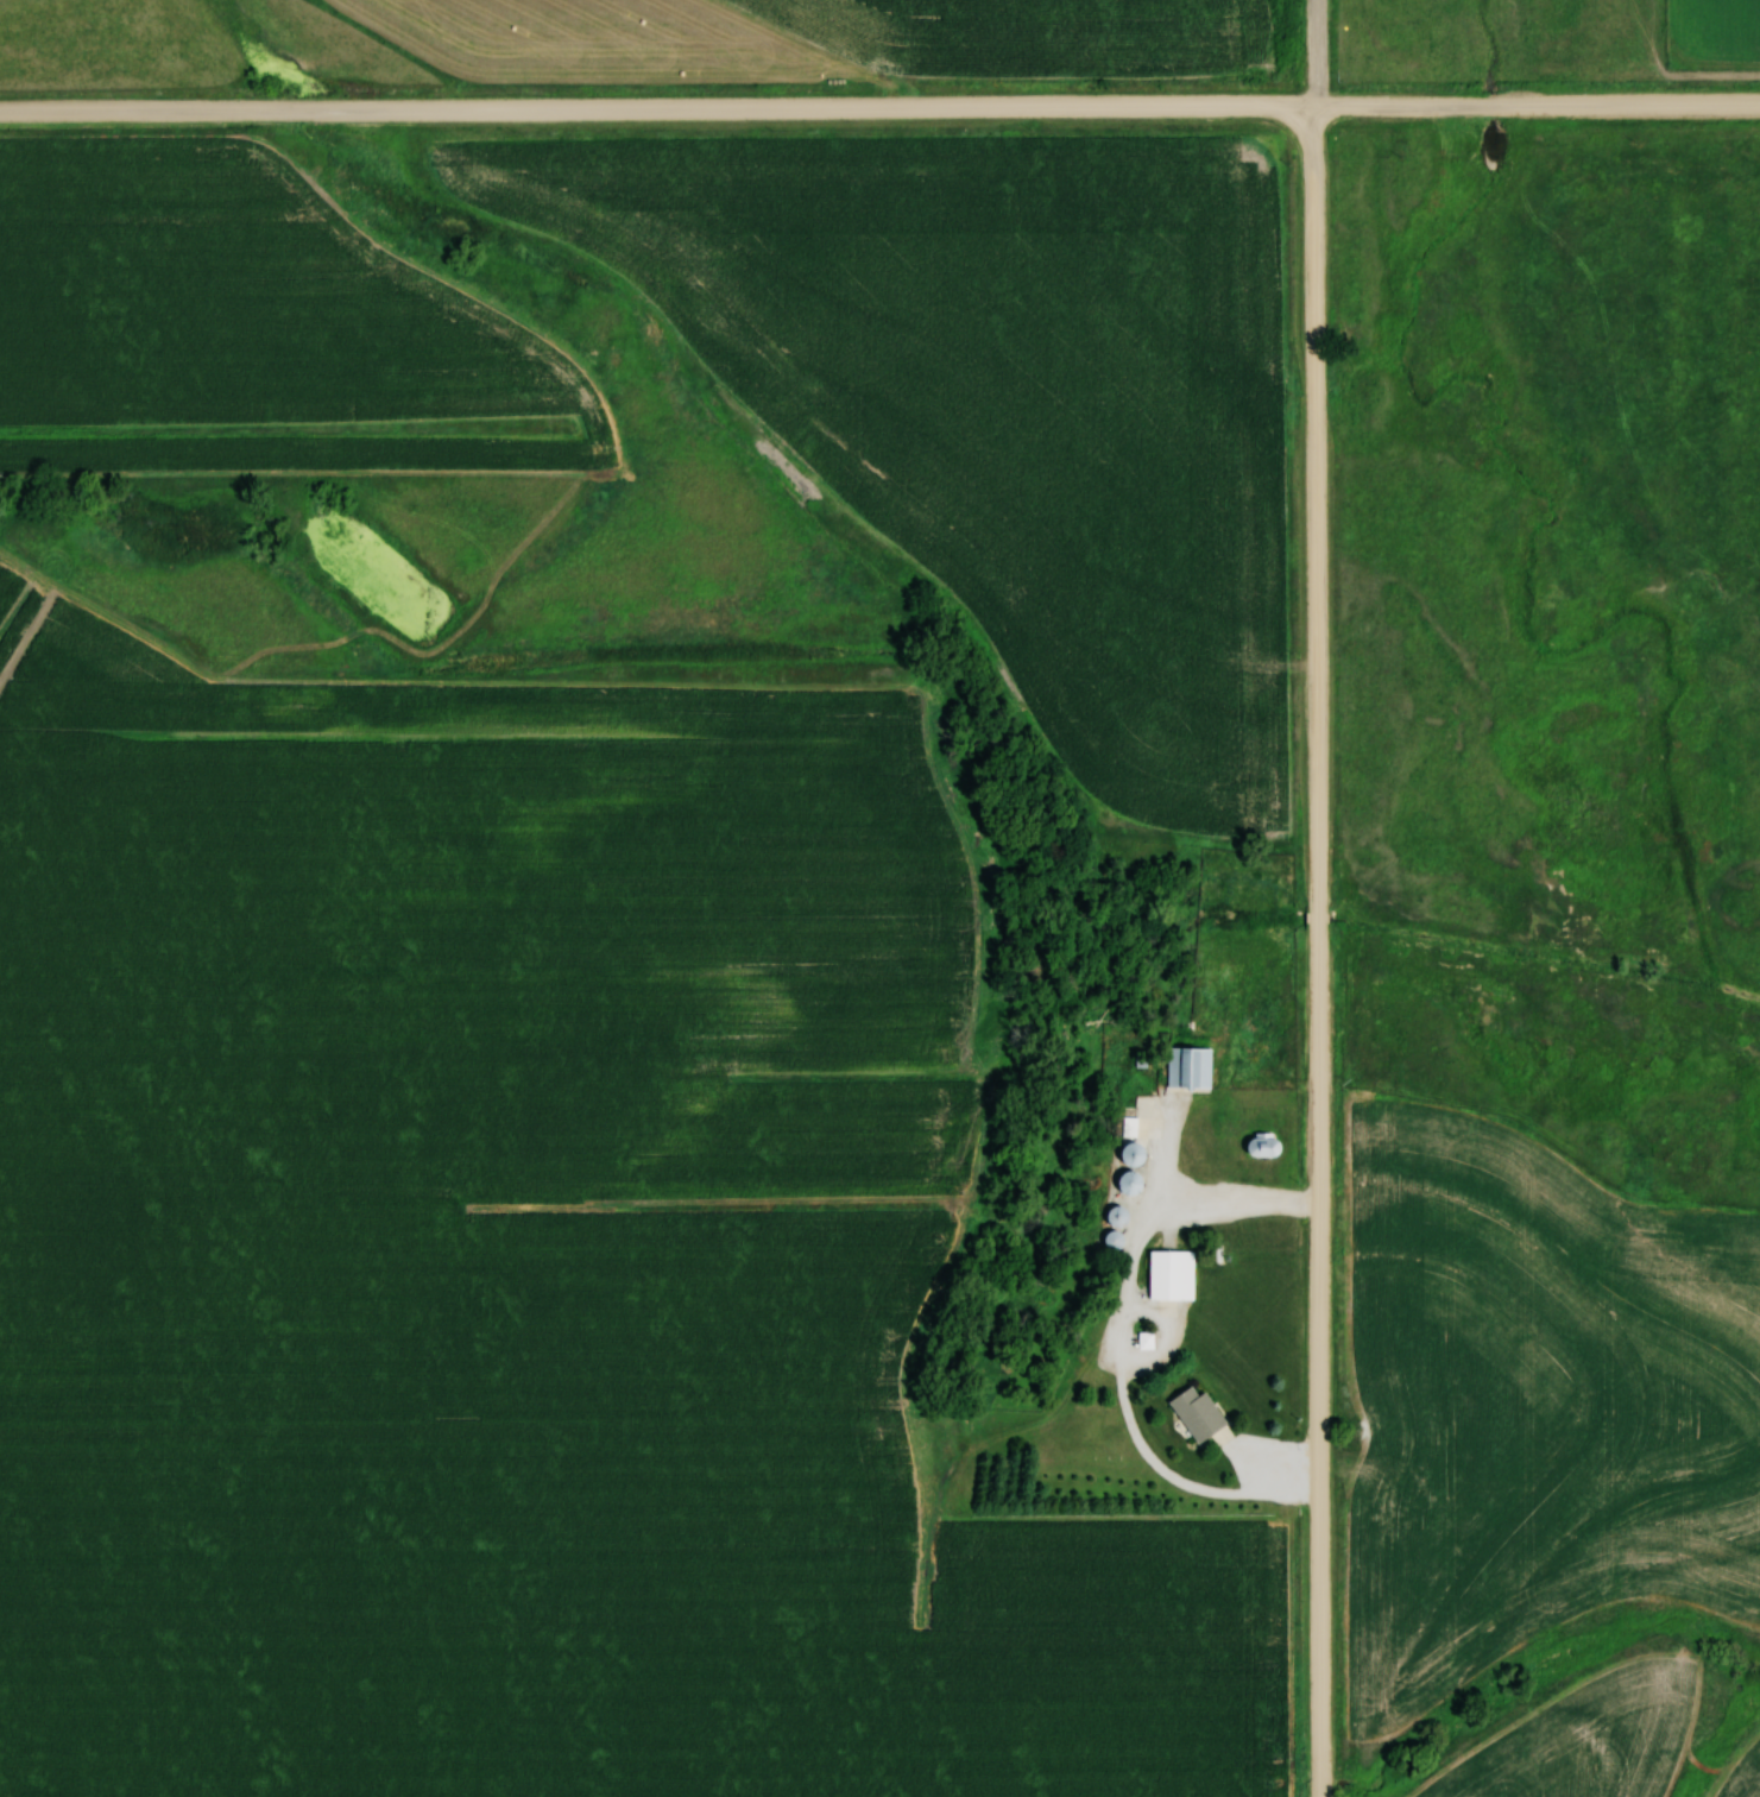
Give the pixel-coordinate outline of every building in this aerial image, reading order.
[(1170,1046),(1170,1087),(1213,1087),(1214,1046),(1170,1046)] [(1131,1165),(1146,1165),(1146,1143),(1130,1143),(1131,1165)] [(1197,1250),(1153,1250),(1153,1300),(1197,1300),(1197,1250)] [(1173,1401),(1200,1445),(1231,1425),(1210,1391),(1202,1396),(1196,1386),(1173,1401)]
